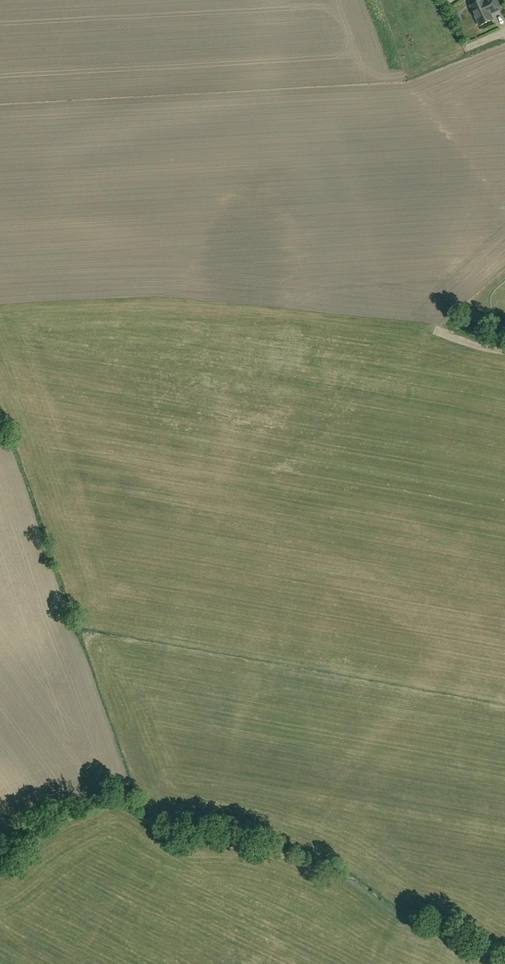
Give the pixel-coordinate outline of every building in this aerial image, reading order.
[(497,0),(485,0),(484,1),(484,0),(483,0),(470,6),(480,26),(493,19),(490,14),(501,9),(497,0)] [(462,19),(458,12),(453,14),(457,21),(462,19)]
